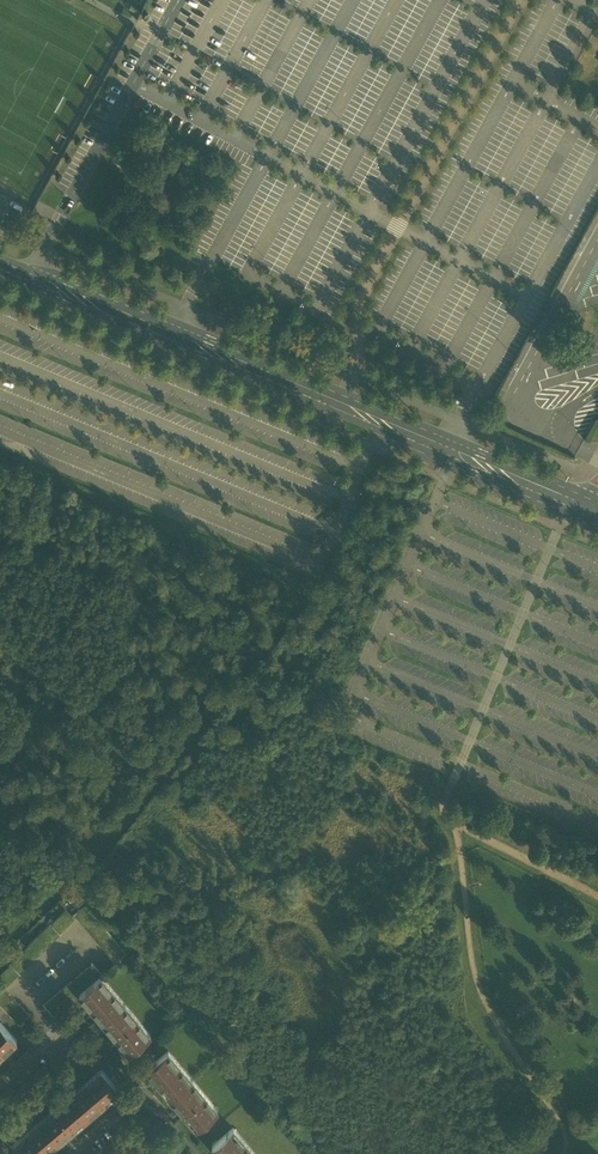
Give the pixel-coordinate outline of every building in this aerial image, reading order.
[(92,964),(44,1004),(43,1003),(43,1004),(53,1016),(80,993),(101,975),(102,974),(92,962),(91,963),(92,964)] [(150,1034),(101,976),(101,975),(80,993),(81,993),(90,1005),(88,1006),(93,1012),(95,1010),(115,1034),(113,1036),(118,1041),(119,1039),(130,1051),(129,1052),(130,1052),(150,1034)] [(1,1057),(6,1052),(5,1050),(16,1039),(16,1040),(16,1039),(0,1022),(0,1056),(1,1057)] [(168,1051),(147,1068),(147,1069),(148,1069),(158,1080),(156,1082),(160,1087),(162,1086),(182,1110),(181,1111),(185,1117),(187,1115),(197,1127),(197,1128),(218,1110),(217,1110),(168,1052),(168,1051)] [(101,1070),(72,1095),(89,1115),(101,1105),(103,1106),(108,1102),(106,1100),(118,1090),(119,1090),(101,1069),(101,1070)] [(13,1145),(13,1144),(13,1145),(20,1153),(47,1153),(49,1152),(47,1150),(71,1130),(73,1132),(78,1127),(77,1126),(89,1115),(72,1095),(13,1145)] [(131,1125),(126,1130),(134,1140),(140,1135),(131,1125)] [(233,1129),(233,1128),(212,1146),(213,1146),(220,1153),(254,1153),(233,1129)] [(126,1130),(120,1134),(129,1144),(134,1140),(126,1130)] [(120,1134),(115,1139),(124,1149),(129,1144),(120,1134)]
